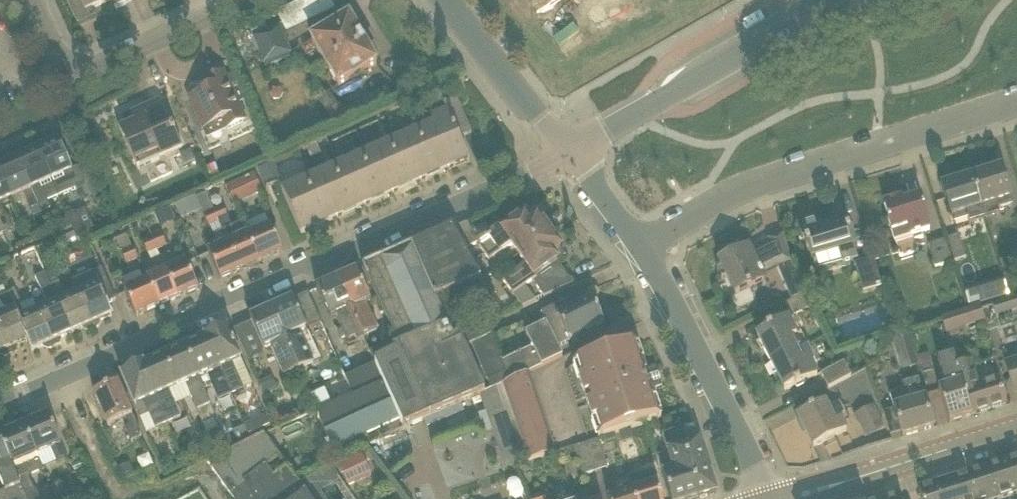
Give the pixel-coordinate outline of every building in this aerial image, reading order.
[(78,24),(96,16),(93,9),(103,4),(101,0),(67,0),(78,24)] [(278,10),(285,30),(336,12),(332,0),(306,0),(278,10)] [(529,1),(539,16),(558,3),(556,0),(530,0),(529,1)] [(652,50),(707,0),(608,0),(638,34),(652,50)] [(315,40),(312,41),(339,87),(377,65),(374,60),(376,59),(370,49),(368,50),(359,34),(359,30),(356,26),(352,24),(350,19),(322,35),(319,31),(312,35),(315,40)] [(250,27),(254,37),(268,31),(264,22),(250,27)] [(292,54),(288,45),(281,27),(268,31),(254,37),(265,64),(292,54)] [(246,121),(224,72),(211,78),(215,87),(189,98),(208,138),(246,121)] [(469,127),(457,99),(444,104),(447,112),(448,111),(457,132),(469,127)] [(159,101),(146,107),(141,109),(143,113),(133,118),(135,122),(119,129),(137,169),(183,148),(174,128),(172,129),(159,101)] [(423,111),(419,103),(412,106),(416,114),(423,111)] [(421,129),(441,173),(470,161),(457,132),(448,111),(447,112),(432,118),(434,123),(421,129)] [(394,141),(413,186),(441,173),(421,129),(394,141)] [(72,171),(59,140),(47,146),(39,142),(35,144),(59,197),(85,185),(78,169),(72,171)] [(366,154),(385,198),(413,186),(394,141),(366,154)] [(59,197),(35,144),(32,145),(29,153),(18,158),(39,206),(42,213),(51,209),(48,201),(59,197)] [(312,159),(322,155),(317,144),(307,149),(312,159)] [(196,159),(192,149),(180,154),(184,165),(196,159)] [(338,166),(357,210),(385,198),(366,154),(338,166)] [(39,206),(18,158),(7,163),(0,160),(0,170),(12,198),(26,192),(27,196),(26,199),(30,210),(39,206)] [(281,177),(275,163),(260,169),(266,183),(281,177)] [(310,178),(329,223),(357,210),(338,166),(310,178)] [(1013,205),(1002,167),(972,177),(985,219),(1000,214),(999,210),(1013,205)] [(12,198),(0,170),(0,204),(12,198)] [(227,186),(235,204),(263,192),(255,173),(227,186)] [(972,177),(942,186),(954,224),(968,219),(970,223),(985,219),(972,177)] [(282,190),(302,235),(329,223),(310,178),(282,190)] [(219,222),(214,211),(207,193),(197,198),(205,216),(210,227),(211,226),(219,222)] [(924,214),(926,213),(920,196),(902,202),(901,198),(885,203),(889,219),(888,220),(895,241),(930,231),(924,214)] [(30,210),(34,217),(42,213),(39,206),(30,210)] [(12,229),(8,219),(4,217),(0,207),(0,224),(4,233),(5,233),(12,229)] [(240,270),(259,262),(248,236),(243,225),(244,225),(242,222),(232,227),(228,218),(229,218),(224,207),(214,211),(219,222),(223,230),(240,270)] [(82,224),(77,213),(76,213),(74,212),(68,215),(69,219),(73,228),(82,224)] [(480,246),(479,247),(489,261),(512,246),(519,256),(550,234),(538,218),(535,220),(531,214),(526,217),(507,230),(506,228),(480,246)] [(74,230),(73,228),(69,219),(61,222),(66,233),(74,230)] [(813,259),(815,258),(821,275),(851,265),(849,261),(858,259),(847,222),(820,231),(818,224),(801,229),(807,248),(809,248),(813,259)] [(478,242),(468,223),(453,229),(464,249),(478,242)] [(74,231),(77,238),(78,239),(81,240),(88,238),(86,233),(82,224),(73,228),(74,230),(74,231)] [(271,226),(248,236),(259,262),(283,252),(271,226)] [(9,243),(12,241),(14,232),(12,229),(5,233),(9,243)] [(390,339),(396,352),(396,353),(375,363),(376,365),(375,365),(383,382),(404,429),(425,419),(429,417),(479,396),(503,384),(512,380),(504,362),(487,325),(453,341),(435,300),(480,280),(464,249),(453,229),(364,268),(371,284),(393,334),(390,339)] [(86,233),(88,238),(90,242),(96,239),(92,230),(86,233)] [(223,230),(214,234),(215,235),(220,246),(208,251),(221,279),(240,270),(223,230)] [(77,238),(74,231),(55,239),(58,247),(77,238)] [(162,233),(152,237),(158,250),(167,246),(162,233)] [(533,282),(558,263),(557,262),(562,258),(558,252),(561,250),(550,234),(519,256),(526,265),(504,282),(523,309),(536,302),(526,287),(533,282)] [(960,234),(948,238),(955,262),(967,258),(960,234)] [(727,278),(736,295),(765,280),(761,274),(777,266),(791,262),(782,235),(769,239),(770,243),(750,252),(749,248),(719,263),(722,267),(718,271),(722,278),(722,279),(727,278)] [(149,254),(158,250),(152,237),(143,241),(149,254)] [(947,243),(930,248),(936,267),(953,262),(947,243)] [(122,253),(127,265),(139,259),(134,248),(122,253)] [(179,298),(198,289),(186,261),(175,266),(170,255),(161,258),(179,298)] [(160,306),(179,298),(161,258),(153,262),(158,274),(147,278),(160,306)] [(882,288),(873,259),(855,264),(864,294),(882,288)] [(544,297),(574,284),(562,267),(536,285),(544,297)] [(371,284),(364,268),(357,271),(337,280),(363,338),(364,337),(373,333),(377,331),(365,305),(371,303),(364,287),(371,284)] [(59,278),(54,269),(46,273),(51,286),(60,282),(59,278)] [(100,321),(112,315),(106,301),(115,298),(103,270),(74,282),(78,294),(78,293),(94,330),(97,329),(100,321)] [(35,277),(46,300),(50,306),(38,311),(55,348),(58,346),(61,338),(73,333),(51,286),(46,273),(35,277)] [(136,317),(160,306),(147,278),(146,279),(147,281),(125,291),(136,317)] [(337,280),(317,289),(331,320),(336,318),(348,344),(352,342),(354,347),(366,342),(364,337),(363,338),(337,280)] [(51,286),(73,333),(83,329),(91,332),(94,330),(78,293),(78,294),(65,299),(64,296),(65,292),(60,282),(51,286)] [(966,284),(967,299),(993,297),(992,286),(1004,286),(1004,282),(966,284)] [(52,349),(55,348),(38,311),(25,317),(19,304),(21,300),(16,290),(7,293),(28,341),(27,341),(32,351),(44,346),(52,349)] [(0,316),(0,331),(11,356),(14,354),(17,346),(27,341),(28,341),(7,293),(0,297),(0,300),(1,301),(3,307),(7,308),(9,312),(0,316)] [(806,294),(786,303),(792,317),(812,308),(806,294)] [(1016,310),(1016,296),(992,303),(996,316),(1016,310)] [(299,315),(293,300),(271,309),(299,372),(320,362),(306,331),(322,324),(316,308),(299,315)] [(557,319),(569,343),(605,325),(592,301),(573,311),(569,302),(557,307),(562,317),(557,319)] [(725,303),(713,309),(717,316),(729,310),(725,303)] [(982,306),(942,317),(947,338),(960,334),(958,329),(986,322),(982,306)] [(299,372),(271,309),(251,319),(252,322),(235,330),(249,362),(262,356),(264,350),(271,347),(285,378),(299,372)] [(888,327),(886,311),(848,316),(850,333),(888,327)] [(788,318),(767,329),(767,331),(757,336),(771,363),(796,350),(790,340),(797,336),(788,318)] [(559,349),(546,324),(526,334),(533,349),(504,362),(512,380),(531,372),(563,357),(559,349)] [(228,329),(206,338),(232,396),(244,390),(244,389),(252,386),(241,360),(228,329)] [(8,357),(11,356),(0,331),(0,354),(8,357)] [(909,331),(892,336),(902,369),(919,364),(909,331)] [(205,392),(205,391),(213,388),(219,401),(232,396),(206,338),(185,347),(205,392)] [(631,428),(661,418),(652,391),(657,389),(651,369),(646,371),(637,344),(575,364),(600,438),(619,432),(631,428)] [(186,384),(198,411),(202,422),(216,416),(205,391),(205,392),(185,347),(164,357),(178,388),(186,384)] [(796,387),(818,376),(809,359),(802,362),(796,350),(771,363),(785,391),(795,386),(796,387)] [(928,354),(919,357),(923,372),(933,369),(928,354)] [(939,389),(949,422),(972,415),(965,392),(957,367),(953,356),(938,361),(946,387),(939,389)] [(143,366),(169,424),(181,418),(170,392),(178,388),(164,357),(143,366)] [(1006,364),(1013,387),(1016,386),(1016,360),(1006,364)] [(821,375),(828,388),(852,376),(844,362),(821,375)] [(999,381),(979,388),(971,362),(957,367),(965,392),(972,415),(1006,405),(999,381)] [(354,396),(383,382),(375,365),(347,378),(354,396)] [(143,366),(121,375),(141,419),(150,416),(156,429),(169,424),(143,366)] [(558,453),(531,372),(512,380),(503,384),(510,405),(529,462),(558,453)] [(260,381),(266,397),(279,392),(273,376),(260,381)] [(890,395),(895,410),(884,413),(891,436),(902,433),(903,437),(934,427),(925,399),(919,379),(903,384),(905,390),(890,395)] [(404,429),(383,382),(354,396),(318,412),(338,459),(404,429)] [(142,437),(118,384),(95,395),(109,427),(127,419),(130,427),(126,429),(132,442),(142,437)] [(485,413),(510,405),(503,384),(479,396),(485,413)] [(835,424),(825,404),(798,417),(813,448),(847,431),(842,420),(835,424)] [(864,436),(884,426),(873,405),(853,415),(864,436)] [(62,444),(49,415),(24,426),(37,455),(38,455),(51,449),(56,462),(67,457),(62,445),(62,444)] [(26,495),(36,490),(30,475),(44,470),(38,455),(37,455),(24,426),(0,436),(0,438),(25,495),(26,495)] [(249,437),(244,426),(233,431),(237,442),(249,437)] [(699,441),(694,427),(675,433),(679,447),(683,446),(687,458),(704,453),(700,441),(699,441)] [(634,438),(631,428),(619,432),(622,442),(634,438)] [(663,437),(674,471),(663,475),(670,498),(699,498),(700,498),(687,458),(683,446),(679,447),(675,433),(663,437)] [(262,435),(222,454),(223,455),(207,461),(235,498),(308,498),(262,435)] [(25,495),(0,438),(0,479),(6,492),(0,494),(0,498),(26,498),(25,495)] [(596,472),(609,468),(599,439),(587,443),(596,472)] [(583,476),(596,472),(587,443),(574,447),(583,476)] [(362,453),(340,463),(350,485),(357,482),(350,470),(366,463),(362,453)] [(700,498),(710,495),(710,493),(713,487),(715,487),(704,453),(687,458),(700,498)] [(1016,493),(1016,459),(1001,464),(968,474),(976,498),(999,498),(1016,493)] [(633,483),(657,475),(652,461),(628,469),(633,483)] [(130,463),(119,468),(123,477),(134,472),(130,463)] [(968,474),(948,480),(953,495),(941,498),(976,498),(968,474)] [(633,491),(629,479),(615,484),(618,495),(608,498),(636,498),(633,491)] [(919,490),(922,498),(941,498),(953,495),(948,480),(919,490)] [(56,498),(70,498),(63,483),(52,488),(56,498)] [(657,483),(633,491),(636,498),(662,498),(657,483)]
